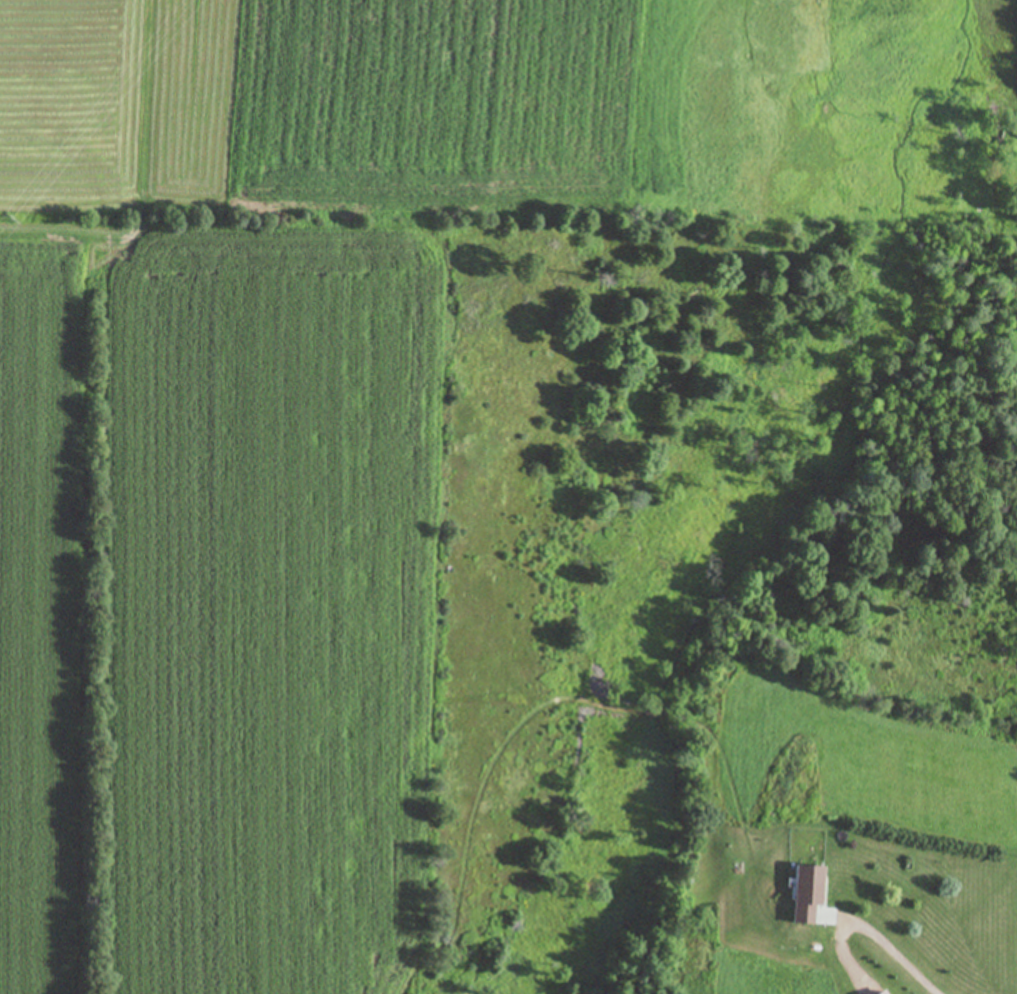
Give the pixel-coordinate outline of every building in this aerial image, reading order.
[(788,867),(787,925),(810,926),(811,907),(818,907),(819,867),(788,867)]
